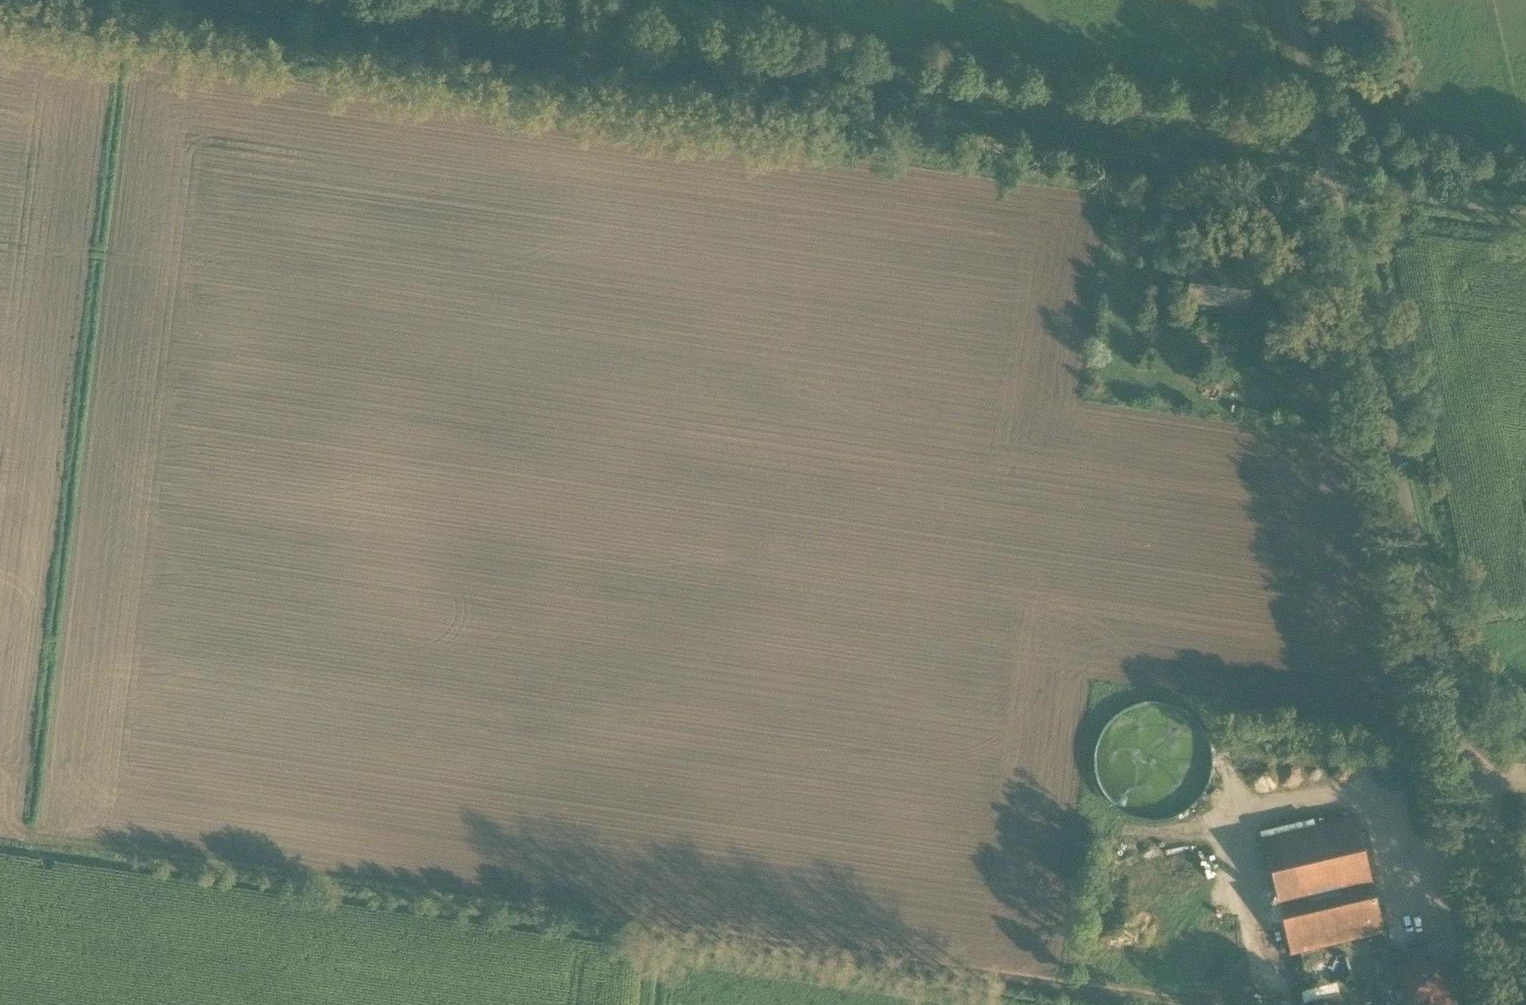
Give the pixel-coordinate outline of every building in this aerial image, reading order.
[(1186,300),(1246,307),(1250,273),(1190,266),(1186,300)] [(1290,955),(1300,952),(1303,965),(1319,961),(1316,948),(1384,932),(1356,815),(1261,838),(1290,955)] [(1394,1004),(1409,1001),(1410,1004),(1448,1004),(1445,995),(1450,994),(1442,959),(1413,965),(1409,950),(1384,956),(1394,1004)]
